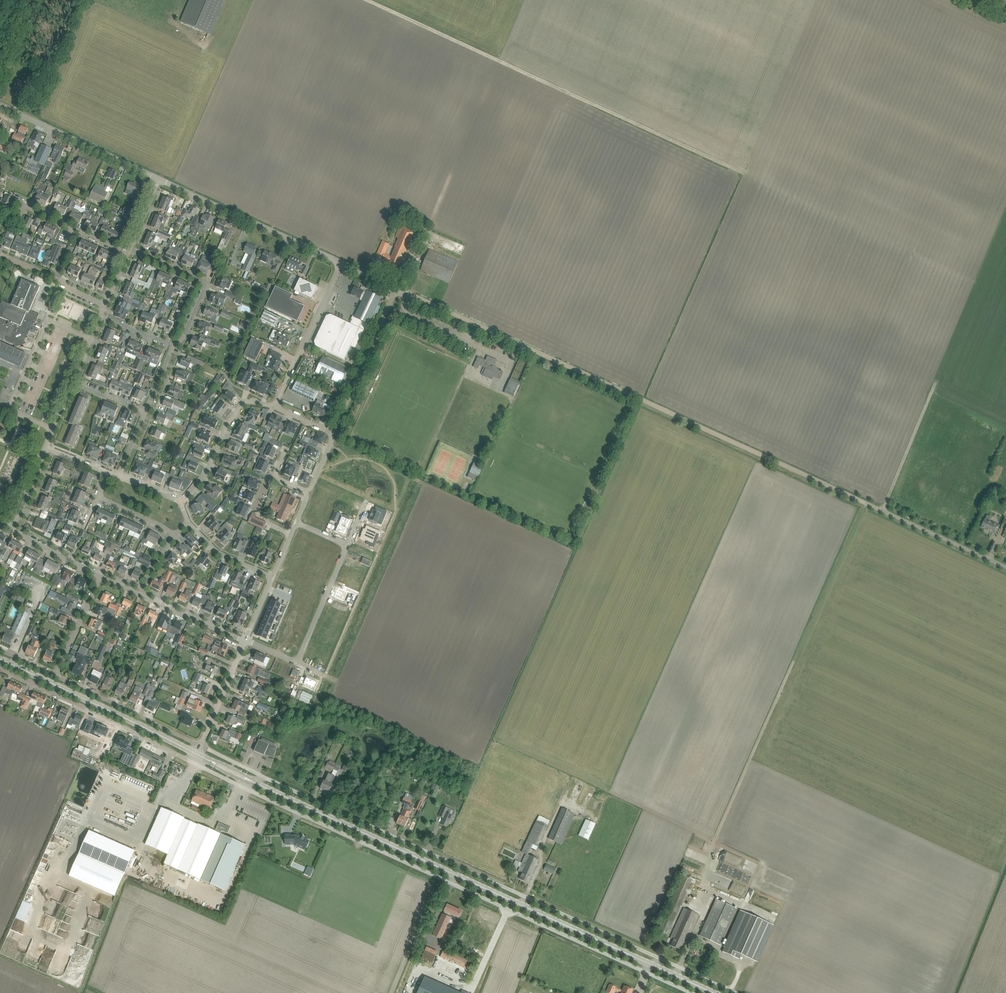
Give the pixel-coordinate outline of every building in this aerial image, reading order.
[(210,35),(226,0),(190,0),(181,22),(210,35)] [(23,82),(22,82),(17,80),(14,87),(20,90),(21,88),(26,90),(28,85),(23,83),(23,82)] [(21,126),(19,130),(19,131),(19,132),(18,135),(14,134),(12,139),(21,144),(24,138),(26,134),(28,129),(21,126)] [(30,140),(27,147),(34,150),(36,146),(33,145),(35,142),(38,143),(42,136),(41,135),(41,134),(39,134),(38,134),(35,133),(34,136),(33,135),(31,140),(30,140)] [(10,152),(11,148),(9,147),(11,143),(8,142),(9,140),(8,140),(8,139),(4,137),(3,140),(2,139),(0,144),(0,149),(3,150),(3,149),(10,152)] [(42,145),(34,161),(37,162),(44,166),(46,161),(50,153),(52,149),(42,145)] [(54,160),(58,162),(64,148),(57,145),(53,152),(57,153),(55,157),(54,156),(52,159),(54,160)] [(75,162),(73,166),(78,169),(79,166),(86,169),(87,167),(89,162),(80,158),(77,163),(75,162)] [(42,177),(41,180),(45,182),(46,179),(51,169),(49,168),(51,163),(46,161),(44,166),(47,167),(42,177)] [(109,169),(107,174),(106,177),(109,178),(106,186),(110,188),(115,177),(117,172),(109,169)] [(67,170),(64,176),(71,179),(74,173),(67,170)] [(134,182),(134,183),(130,182),(127,188),(131,191),(135,193),(134,194),(140,197),(143,190),(138,188),(140,185),(134,182)] [(94,186),(89,198),(103,204),(108,192),(104,190),(94,186)] [(35,202),(40,204),(44,195),(38,192),(39,190),(34,188),(31,194),(34,196),(33,196),(36,198),(35,202)] [(7,205),(12,208),(15,200),(13,199),(14,196),(10,194),(5,192),(4,195),(6,196),(5,199),(2,198),(0,202),(3,203),(7,205)] [(44,195),(40,204),(45,207),(50,197),(45,194),(44,195)] [(65,206),(70,209),(72,206),(73,202),(74,201),(78,203),(79,200),(72,196),(70,201),(69,201),(68,205),(66,204),(65,206)] [(164,197),(161,203),(169,206),(169,205),(171,200),(164,197)] [(54,210),(59,213),(62,206),(57,203),(54,210)] [(169,206),(161,203),(159,209),(162,210),(166,212),(169,206)] [(62,206),(59,213),(64,215),(67,208),(62,206)] [(69,220),(74,222),(79,212),(79,211),(74,208),(75,207),(72,206),(70,209),(69,213),(71,214),(69,220)] [(118,214),(119,215),(128,219),(129,216),(131,217),(134,211),(130,208),(125,206),(125,208),(122,207),(118,214)] [(185,210),(183,215),(189,218),(191,215),(194,217),(195,214),(196,215),(198,210),(191,207),(190,209),(189,209),(188,211),(185,210)] [(85,220),(86,218),(88,213),(89,210),(86,209),(85,212),(84,214),(79,212),(74,222),(79,225),(82,219),(85,220)] [(90,229),(95,220),(96,216),(91,214),(88,213),(86,218),(85,220),(87,221),(84,227),(90,229)] [(199,217),(197,221),(196,223),(195,224),(200,226),(200,224),(210,229),(214,222),(213,221),(214,218),(206,214),(205,216),(203,215),(202,218),(199,217)] [(162,217),(161,217),(156,215),(154,221),(161,224),(162,224),(163,225),(165,226),(167,220),(172,221),(173,218),(165,215),(164,218),(163,218),(162,217)] [(27,218),(25,222),(23,227),(29,229),(30,225),(32,226),(32,227),(37,230),(41,221),(36,218),(35,221),(27,218)] [(95,220),(90,229),(96,232),(99,225),(96,223),(97,221),(95,220)] [(217,224),(215,228),(225,232),(222,238),(216,252),(220,254),(226,240),(228,236),(228,235),(230,231),(231,230),(225,228),(227,223),(219,220),(217,224)] [(161,224),(154,221),(151,227),(156,229),(159,230),(161,224)] [(43,232),(48,234),(52,226),(46,223),(44,228),(41,226),(39,231),(38,233),(42,234),(43,232)] [(100,233),(105,235),(108,227),(109,228),(110,226),(105,223),(104,225),(100,233)] [(382,241),(378,250),(376,255),(386,259),(390,260),(388,264),(398,268),(404,252),(405,252),(415,229),(401,223),(395,237),(398,238),(394,247),(395,248),(391,256),(385,254),(389,244),(382,241)] [(52,226),(48,234),(51,235),(49,238),(55,240),(58,234),(55,233),(57,228),(52,226)] [(108,238),(113,240),(117,230),(115,229),(114,231),(112,230),(108,238)] [(7,231),(3,241),(6,242),(4,246),(10,248),(13,239),(9,237),(11,233),(7,231)] [(120,232),(116,241),(120,243),(120,242),(122,243),(125,235),(120,232)] [(149,233),(146,239),(154,242),(156,236),(149,233)] [(15,240),(11,249),(16,251),(18,247),(21,248),(25,239),(22,237),(20,242),(15,240)] [(25,239),(21,248),(23,249),(22,253),(27,256),(31,247),(26,245),(28,240),(25,239)] [(154,242),(146,239),(144,245),(151,248),(149,251),(158,255),(160,251),(154,249),(155,246),(156,246),(157,243),(154,242)] [(79,247),(84,250),(88,242),(82,240),(79,247)] [(166,257),(171,259),(174,251),(176,248),(171,246),(173,241),(169,240),(168,243),(166,247),(165,250),(168,252),(166,257)] [(84,250),(89,252),(93,245),(88,242),(84,250)] [(247,243),(245,248),(243,252),(249,254),(242,270),(246,272),(243,278),(246,279),(257,254),(259,250),(256,249),(257,248),(247,243)] [(33,246),(29,256),(34,259),(36,254),(38,256),(42,246),(39,245),(37,248),(33,246)] [(54,245),(52,251),(50,250),(47,251),(47,253),(46,254),(44,259),(48,260),(48,261),(51,262),(55,264),(62,249),(54,245)] [(93,245),(89,252),(95,255),(98,247),(93,245)] [(174,251),(171,259),(176,261),(178,256),(179,253),(179,252),(182,253),(185,247),(181,245),(180,248),(176,247),(176,248),(174,251)] [(98,256),(104,259),(107,251),(102,249),(98,256)] [(420,270),(449,283),(458,262),(429,249),(420,270)] [(108,262),(112,253),(107,251),(104,259),(108,261),(108,262)] [(277,256),(272,253),(270,252),(269,253),(265,251),(264,253),(263,253),(262,254),(262,255),(261,256),(262,257),(261,260),(275,266),(273,270),(277,272),(279,268),(281,263),(275,260),(277,256)] [(112,253),(108,262),(113,265),(117,257),(115,256),(116,255),(112,253)] [(183,259),(181,263),(186,265),(190,257),(191,254),(186,253),(186,255),(185,255),(183,259)] [(190,257),(186,265),(192,268),(193,263),(195,260),(198,261),(199,256),(191,253),(191,254),(190,257)] [(302,262),(290,257),(290,258),(289,258),(288,260),(289,261),(287,265),(298,270),(302,272),(301,273),(305,275),(308,268),(304,266),(304,268),(300,266),(302,262)] [(202,258),(197,270),(202,272),(206,264),(207,260),(202,258)] [(206,264),(202,272),(207,274),(209,269),(212,270),(215,263),(207,260),(206,264)] [(136,264),(133,270),(140,273),(144,275),(146,269),(143,268),(136,264)] [(67,272),(73,275),(76,267),(71,265),(67,272)] [(81,281),(87,284),(94,268),(91,266),(87,274),(85,273),(81,281)] [(94,268),(87,284),(93,286),(97,279),(94,277),(98,269),(98,268),(95,266),(94,268)] [(76,267),(73,275),(78,277),(81,269),(76,267)] [(137,282),(144,286),(150,288),(151,284),(154,279),(150,277),(147,283),(138,279),(140,273),(133,270),(131,276),(138,279),(137,282)] [(103,271),(98,282),(96,287),(102,290),(105,282),(103,281),(107,273),(103,271)] [(160,289),(162,286),(166,275),(160,272),(155,284),(158,286),(157,288),(160,289)] [(166,294),(169,295),(170,292),(173,285),(170,284),(171,282),(173,277),(166,275),(162,286),(165,287),(165,290),(167,291),(166,294)] [(216,286),(221,288),(224,290),(225,287),(228,280),(220,276),(217,282),(218,283),(216,286)] [(300,278),(294,291),(312,299),(318,287),(300,278)] [(11,304),(11,305),(23,310),(24,307),(28,308),(26,311),(29,312),(30,310),(40,287),(33,284),(22,279),(13,301),(11,304)] [(177,284),(173,292),(177,294),(178,289),(181,291),(185,282),(179,280),(177,284)] [(128,282),(126,288),(133,291),(135,285),(128,282)] [(185,282),(181,291),(184,292),(182,296),(184,297),(189,299),(192,290),(191,292),(188,291),(191,285),(185,282)] [(260,289),(268,293),(271,287),(266,284),(265,286),(262,285),(260,289)] [(303,309),(304,310),(304,309),(303,309),(305,306),(299,304),(290,300),(293,294),(275,286),(266,307),(292,319),(297,322),(303,309)] [(381,297),(367,290),(368,289),(361,286),(360,289),(355,287),(351,294),(360,299),(360,298),(363,299),(355,317),(353,316),(351,319),(353,320),(351,324),(332,315),(325,318),(315,340),(317,347),(344,360),(351,346),(355,348),(367,324),(369,324),(375,312),(378,305),(381,297)] [(126,288),(123,294),(133,298),(136,293),(133,292),(133,291),(126,288)] [(216,296),(215,296),(212,294),(210,298),(209,299),(210,300),(209,302),(210,302),(211,304),(212,303),(219,306),(220,302),(224,304),(226,297),(218,293),(216,296)] [(120,300),(118,306),(125,309),(128,304),(140,309),(142,306),(133,302),(129,301),(128,303),(120,300)] [(18,346),(26,344),(24,339),(28,338),(27,335),(28,335),(32,326),(33,322),(35,323),(37,320),(37,319),(38,317),(40,314),(30,310),(29,312),(26,311),(28,308),(24,307),(23,310),(11,305),(2,301),(1,304),(0,306),(0,339),(18,346)] [(146,323),(147,321),(150,312),(149,315),(143,312),(146,307),(145,307),(146,304),(143,303),(142,306),(140,309),(139,312),(143,314),(140,321),(146,323)] [(154,318),(158,319),(164,305),(160,303),(157,312),(151,310),(150,312),(147,321),(152,323),(154,318)] [(159,326),(165,328),(168,320),(163,318),(165,314),(164,313),(167,306),(164,305),(158,319),(161,321),(159,326)] [(115,316),(125,320),(126,317),(125,316),(127,313),(124,312),(125,309),(118,306),(115,312),(116,313),(115,316)] [(207,317),(211,319),(213,315),(214,316),(215,315),(217,315),(218,312),(213,310),(212,311),(206,308),(205,311),(204,311),(204,312),(203,314),(207,316),(207,317)] [(265,311),(261,320),(274,326),(279,317),(265,311)] [(165,328),(164,331),(170,333),(173,325),(174,324),(177,326),(182,313),(179,312),(175,323),(168,320),(165,328)] [(200,331),(205,333),(206,330),(208,331),(211,325),(204,322),(203,324),(200,322),(197,329),(201,330),(200,331)] [(108,329),(106,335),(113,338),(114,335),(118,336),(119,334),(115,332),(108,329)] [(119,341),(124,343),(125,343),(129,334),(123,331),(121,335),(119,341)] [(288,336),(279,332),(278,332),(274,342),(282,346),(282,345),(286,347),(287,345),(288,345),(289,342),(288,342),(289,340),(286,339),(288,336)] [(113,338),(106,335),(103,341),(110,344),(111,342),(114,343),(115,343),(116,340),(113,338)] [(204,340),(201,339),(197,337),(196,338),(194,337),(190,345),(193,346),(192,348),(200,351),(204,342),(204,341),(204,340)] [(215,345),(219,346),(220,343),(207,337),(206,341),(215,345)] [(244,356),(255,361),(264,344),(252,338),(244,356)] [(134,340),(133,342),(131,341),(129,345),(126,352),(128,353),(132,355),(134,351),(137,343),(138,342),(134,340)] [(20,368),(26,354),(1,342),(0,341),(0,359),(20,368)] [(112,345),(111,348),(113,349),(117,350),(122,353),(126,344),(124,343),(121,349),(118,348),(112,345)] [(134,351),(132,355),(139,357),(144,346),(137,343),(134,351)] [(109,358),(113,349),(111,348),(109,347),(108,350),(101,347),(98,353),(105,356),(109,358)] [(149,357),(152,358),(155,351),(149,348),(144,360),(147,361),(148,361),(149,357)] [(282,356),(271,350),(268,356),(270,356),(268,360),(272,362),(270,368),(277,372),(278,368),(279,369),(281,365),(280,365),(282,362),(279,361),(282,356)] [(155,351),(152,358),(151,362),(155,364),(157,365),(162,354),(155,351)] [(107,363),(109,358),(105,356),(98,353),(96,359),(106,363),(107,363)] [(180,365),(189,368),(191,364),(199,367),(201,361),(198,360),(191,356),(189,360),(183,358),(180,365)] [(478,357),(477,358),(473,367),(478,369),(480,365),(486,367),(482,375),(492,380),(494,377),(500,380),(504,372),(490,366),(491,363),(495,365),(497,360),(487,356),(485,360),(478,357)] [(316,372),(341,384),(344,386),(352,369),(344,365),(343,366),(323,357),(316,372)] [(131,368),(137,370),(140,361),(137,360),(135,365),(133,364),(131,368)] [(249,368),(250,368),(247,372),(242,370),(238,377),(240,378),(238,381),(239,382),(239,383),(243,384),(246,385),(251,374),(253,369),(256,371),(257,370),(259,366),(259,365),(252,362),(249,368)] [(93,365),(91,371),(98,374),(100,375),(102,369),(100,368),(93,365)] [(259,366),(257,370),(261,372),(262,371),(267,373),(268,370),(259,365),(259,366)] [(181,380),(186,382),(188,383),(192,374),(181,369),(180,372),(178,371),(175,377),(178,378),(177,380),(180,382),(181,380)] [(98,374),(91,371),(88,377),(94,379),(93,382),(107,388),(109,385),(106,384),(95,379),(98,374)] [(139,373),(138,375),(135,382),(139,384),(143,374),(139,373)] [(520,382),(511,378),(504,392),(513,396),(520,382)] [(109,388),(116,391),(120,382),(119,382),(112,380),(111,384),(109,388)] [(210,381),(207,389),(211,390),(216,383),(210,381)] [(236,397),(236,396),(232,393),(232,392),(231,392),(233,388),(228,381),(222,388),(228,392),(224,396),(232,402),(232,401),(233,402),(235,399),(234,399),(236,397)] [(256,392),(258,393),(263,382),(260,381),(259,383),(256,382),(252,390),(256,391),(256,392)] [(292,390),(314,400),(318,391),(307,386),(296,381),(295,383),(293,388),(292,390)] [(116,391),(123,393),(126,385),(120,382),(116,391)] [(269,384),(265,383),(263,382),(258,393),(260,394),(260,393),(264,395),(269,384)] [(168,394),(172,396),(177,398),(180,391),(183,386),(181,385),(177,383),(174,388),(171,387),(168,394)] [(126,385),(123,393),(129,396),(131,392),(133,387),(126,385)] [(137,399),(141,391),(142,388),(137,386),(132,397),(137,399)] [(141,391),(137,399),(142,402),(144,396),(147,397),(150,389),(148,388),(147,388),(147,390),(144,389),(143,392),(141,391)] [(78,425),(87,405),(89,400),(87,400),(89,396),(81,393),(79,396),(80,397),(69,423),(73,425),(65,443),(74,447),(76,442),(83,427),(78,425)] [(220,397),(214,404),(225,412),(228,407),(222,402),(224,400),(220,397)] [(179,401),(178,400),(173,398),(172,402),(165,399),(163,405),(167,407),(171,409),(173,405),(177,407),(182,409),(184,409),(186,404),(184,404),(179,401)] [(316,403),(312,411),(325,417),(329,410),(331,411),(333,407),(324,403),(318,400),(316,404),(316,403)] [(103,413),(107,415),(112,404),(108,402),(108,403),(105,402),(103,407),(100,405),(96,415),(102,417),(103,413)] [(112,404),(107,415),(111,416),(109,421),(113,422),(115,418),(114,417),(116,412),(118,407),(116,406),(112,404)] [(225,412),(214,404),(211,408),(215,411),(214,411),(221,416),(225,412)] [(126,422),(127,422),(131,413),(125,410),(123,416),(120,415),(117,421),(123,424),(124,420),(127,421),(126,422)] [(249,419),(247,422),(251,424),(254,425),(256,421),(257,421),(260,414),(251,410),(250,411),(249,410),(247,416),(250,418),(250,419),(249,419)] [(156,420),(164,424),(167,425),(170,420),(171,418),(172,415),(171,414),(166,412),(165,416),(159,413),(156,420)] [(131,413),(127,422),(130,423),(130,426),(129,428),(133,430),(136,423),(133,422),(136,416),(131,414),(131,413)] [(211,427),(214,428),(215,429),(218,421),(214,420),(214,419),(206,415),(203,423),(201,422),(200,424),(199,425),(210,430),(211,427)] [(268,422),(274,425),(277,417),(275,416),(272,415),(268,422)] [(277,417),(274,425),(279,427),(282,420),(279,418),(280,418),(277,417)] [(237,428),(247,433),(251,424),(247,422),(245,421),(243,424),(240,423),(238,429),(237,428)] [(286,423),(285,425),(282,432),(288,434),(289,431),(294,434),(298,426),(290,423),(289,424),(286,423)] [(153,429),(152,431),(150,434),(151,434),(150,435),(159,439),(162,433),(165,434),(167,431),(164,430),(160,428),(158,431),(153,429)] [(247,433),(237,428),(234,434),(238,436),(237,439),(242,441),(246,433),(247,433)] [(199,439),(204,441),(208,443),(211,437),(209,436),(210,434),(204,431),(199,429),(198,433),(201,434),(199,439)] [(314,441),(322,444),(325,437),(318,434),(315,439),(313,438),(312,440),(314,441)] [(227,449),(234,452),(237,446),(240,447),(241,443),(234,440),(233,443),(230,442),(227,449)] [(309,443),(301,440),(299,444),(307,448),(309,443)] [(92,457),(96,448),(97,444),(90,441),(87,448),(89,449),(87,454),(92,457)] [(145,446),(144,448),(145,448),(148,450),(147,453),(151,455),(156,457),(158,452),(159,452),(162,446),(157,444),(157,445),(152,443),(147,441),(147,442),(146,442),(145,444),(145,445),(145,446)] [(269,442),(265,450),(275,454),(275,453),(276,454),(277,451),(277,450),(271,447),(272,444),(269,443),(269,442)] [(193,454),(197,456),(202,458),(205,451),(203,451),(204,448),(195,444),(193,449),(195,450),(193,454)] [(101,449),(105,450),(105,448),(100,446),(99,449),(96,448),(92,457),(97,459),(101,449)] [(105,450),(103,454),(106,455),(104,461),(109,463),(112,455),(113,452),(110,451),(108,450),(109,449),(105,448),(105,450)] [(317,455),(319,452),(310,448),(307,454),(312,457),(315,459),(315,458),(316,458),(317,458),(318,455),(317,455)] [(265,450),(264,450),(262,454),(261,453),(260,456),(266,459),(267,456),(273,459),(275,454),(265,450)] [(112,455),(109,463),(114,465),(116,460),(120,462),(123,454),(121,453),(120,456),(118,455),(119,454),(113,452),(112,455)] [(189,465),(187,469),(192,471),(192,470),(196,472),(199,464),(192,461),(194,458),(188,455),(184,463),(189,465)] [(236,460),(230,457),(230,458),(225,456),(224,457),(223,457),(222,461),(221,463),(225,465),(228,467),(228,466),(231,467),(233,463),(234,464),(236,460)] [(136,459),(133,466),(136,467),(134,473),(139,475),(142,466),(143,464),(144,462),(145,460),(139,457),(138,460),(136,459)] [(256,464),(267,469),(269,464),(261,461),(262,459),(259,458),(256,464)] [(467,477),(475,480),(483,461),(476,458),(467,477)] [(300,466),(298,472),(302,474),(299,480),(302,481),(302,482),(304,483),(305,482),(306,483),(310,474),(305,472),(308,462),(303,460),(300,466)] [(55,467),(63,471),(72,474),(74,475),(77,469),(72,468),(71,471),(64,468),(65,465),(58,462),(55,467)] [(142,466),(139,475),(144,477),(146,472),(146,471),(150,473),(151,470),(152,467),(143,464),(142,466)] [(265,474),(267,469),(256,464),(254,470),(256,472),(257,470),(265,474)] [(297,464),(296,466),(292,464),(292,466),(288,464),(285,469),(286,470),(284,473),(292,477),(293,474),(296,475),(298,472),(300,466),(297,464)] [(61,476),(63,471),(55,467),(53,473),(61,476)] [(151,470),(150,473),(154,474),(153,475),(152,480),(157,482),(161,470),(157,469),(152,467),(151,470)] [(230,478),(231,474),(237,477),(238,474),(224,468),(224,469),(223,472),(218,470),(215,477),(217,478),(217,479),(221,481),(222,480),(224,481),(226,476),(230,478)] [(161,470),(157,482),(162,484),(165,476),(169,477),(170,474),(161,470)] [(169,477),(168,480),(172,481),(171,482),(169,487),(174,489),(178,480),(173,479),(176,472),(172,470),(170,474),(169,477)] [(84,474),(83,478),(91,481),(93,478),(96,479),(97,477),(94,475),(86,472),(85,472),(84,471),(83,473),(84,474)] [(259,482),(248,477),(247,480),(249,481),(247,486),(251,488),(252,487),(256,489),(257,488),(259,485),(258,485),(259,482)] [(91,481),(83,478),(81,481),(80,481),(79,483),(80,484),(92,489),(93,486),(90,485),(91,481)] [(178,480),(174,489),(179,491),(181,486),(187,488),(190,484),(192,481),(184,478),(184,480),(179,478),(178,480)] [(50,479),(48,485),(55,488),(57,482),(50,479)] [(207,488),(205,489),(209,492),(208,493),(212,496),(215,499),(217,496),(222,490),(220,489),(216,485),(214,488),(210,484),(209,485),(208,485),(206,487),(207,488)] [(48,485),(45,491),(50,493),(52,494),(55,495),(57,489),(55,488),(48,485)] [(243,486),(240,492),(245,494),(243,498),(251,502),(254,495),(252,493),(253,491),(243,486)] [(76,489),(74,495),(84,499),(85,496),(89,497),(90,495),(76,489)] [(84,499),(74,495),(71,501),(73,502),(80,505),(85,507),(86,504),(82,503),(84,499)] [(199,504),(204,499),(200,495),(195,501),(196,504),(191,506),(192,507),(191,508),(192,511),(193,511),(195,514),(199,512),(200,516),(204,514),(199,504)] [(277,519),(280,520),(285,522),(289,513),(291,513),(297,499),(293,497),(287,495),(282,506),(273,502),(270,508),(279,513),(277,519)] [(43,496),(40,502),(47,505),(49,506),(51,503),(49,502),(50,499),(43,496)] [(212,510),(217,505),(208,496),(205,499),(214,508),(212,510)] [(236,505),(239,506),(236,514),(244,517),(249,507),(244,505),(245,503),(238,499),(236,505)] [(47,505),(40,502),(38,508),(45,511),(47,505)] [(69,511),(68,514),(80,519),(81,516),(80,516),(81,513),(78,511),(79,508),(74,506),(70,504),(68,508),(72,509),(70,512),(69,511)] [(217,505),(212,510),(211,512),(214,515),(220,507),(217,505)] [(369,520),(376,523),(378,520),(382,521),(384,515),(383,514),(385,510),(376,506),(374,510),(373,510),(369,520)] [(95,516),(101,518),(104,511),(101,509),(102,508),(99,507),(95,516)] [(101,518),(107,521),(110,514),(104,511),(101,518)] [(80,519),(68,514),(66,519),(69,520),(72,522),(76,524),(77,521),(79,521),(80,519)] [(110,514),(107,521),(112,524),(116,516),(110,514)] [(267,522),(251,515),(248,522),(264,529),(267,522)] [(343,515),(339,524),(348,528),(351,521),(348,520),(350,518),(343,515)] [(987,516),(985,519),(981,527),(989,531),(996,535),(1000,525),(996,523),(996,524),(990,521),(991,518),(991,517),(988,515),(987,516)] [(207,523),(208,524),(206,527),(212,532),(215,529),(215,530),(220,525),(216,522),(217,520),(213,516),(207,523)] [(45,520),(42,519),(37,517),(33,527),(52,534),(53,530),(57,521),(47,517),(45,520)] [(119,525),(125,528),(128,520),(123,518),(119,525)] [(125,528),(130,530),(133,523),(128,520),(125,528)] [(130,530),(135,533),(139,525),(133,523),(130,530)] [(232,529),(225,523),(220,530),(223,532),(217,538),(221,541),(221,542),(224,544),(225,545),(229,540),(232,536),(229,533),(232,529)] [(59,532),(58,534),(56,538),(63,541),(66,535),(69,536),(71,530),(73,526),(66,524),(64,530),(63,529),(61,533),(59,532)] [(339,524),(335,531),(345,535),(348,528),(339,524)] [(139,525),(135,533),(141,535),(144,528),(139,525)] [(362,534),(360,539),(368,542),(373,545),(375,541),(374,541),(377,534),(379,535),(381,532),(366,526),(365,530),(363,529),(362,534)] [(143,540),(141,543),(144,544),(145,543),(146,544),(148,541),(151,543),(156,534),(151,531),(151,532),(148,537),(145,536),(143,540)] [(156,534),(151,543),(154,545),(152,547),(154,548),(153,550),(156,551),(160,544),(157,543),(161,537),(156,534)] [(187,545),(191,549),(196,545),(194,543),(196,541),(189,534),(185,538),(189,543),(187,545)] [(76,536),(75,537),(71,536),(67,545),(75,548),(78,541),(79,537),(76,536)] [(95,539),(91,547),(95,548),(95,547),(98,541),(99,538),(96,537),(95,540),(95,539)] [(233,548),(234,549),(234,550),(237,551),(237,550),(240,551),(242,547),(245,549),(249,541),(243,538),(242,541),(237,539),(233,548)] [(298,539),(296,543),(306,548),(309,542),(310,540),(304,538),(303,541),(298,539)] [(250,539),(249,542),(247,547),(250,548),(247,555),(248,555),(247,556),(250,557),(250,556),(254,558),(258,548),(254,546),(256,542),(250,539)] [(8,547),(14,550),(18,543),(12,540),(8,547)] [(87,541),(86,542),(84,547),(82,552),(88,555),(91,551),(91,550),(87,548),(89,544),(90,542),(87,541)] [(18,543),(14,550),(20,553),(24,546),(18,543)] [(185,553),(188,556),(193,552),(187,546),(185,548),(180,543),(175,548),(183,555),(185,553)] [(296,543),(294,548),(303,552),(305,548),(296,543)] [(112,544),(108,554),(111,556),(114,549),(119,551),(121,548),(112,544)] [(321,547),(319,552),(330,557),(332,552),(334,553),(336,548),(326,544),(325,548),(321,547)] [(95,548),(93,553),(96,555),(94,559),(100,562),(103,558),(103,557),(99,555),(101,551),(98,550),(98,548),(95,547),(95,548)] [(271,560),(270,559),(272,554),(268,552),(268,550),(262,547),(259,553),(263,555),(261,561),(268,564),(269,563),(271,562),(271,560)] [(294,548),(291,553),(301,557),(303,552),(294,548)] [(26,556),(31,559),(35,553),(29,549),(26,556)] [(1,554),(0,556),(0,562),(0,561),(5,564),(6,562),(14,567),(14,568),(18,570),(21,565),(18,563),(15,562),(11,560),(15,554),(12,552),(9,559),(8,558),(8,559),(3,557),(4,556),(1,554)] [(133,566),(136,559),(137,556),(135,555),(134,554),(130,553),(128,552),(127,554),(133,557),(129,564),(133,566)] [(319,552),(316,558),(320,559),(318,563),(328,567),(330,562),(328,562),(330,557),(319,552)] [(35,553),(31,559),(37,563),(41,556),(35,553)] [(168,559),(167,560),(174,565),(177,561),(180,563),(182,560),(179,558),(172,554),(170,557),(170,556),(169,557),(168,557),(168,558),(168,559)] [(201,557),(200,558),(196,564),(202,569),(204,566),(207,568),(212,561),(209,559),(209,558),(206,555),(204,558),(201,557)] [(137,556),(136,559),(139,560),(138,562),(149,567),(151,562),(140,557),(137,556)] [(121,558),(120,561),(118,566),(121,567),(119,571),(125,574),(127,570),(127,569),(129,567),(125,565),(125,564),(123,563),(125,560),(121,558)] [(372,562),(364,558),(361,564),(370,567),(372,562)] [(109,561),(108,561),(106,566),(113,569),(115,564),(117,560),(114,559),(113,562),(109,561)] [(191,565),(185,559),(182,563),(188,569),(191,565)] [(44,567),(50,570),(54,563),(48,560),(44,567)] [(288,561),(286,566),(296,571),(299,565),(288,561)] [(54,585),(57,580),(60,575),(56,573),(60,566),(54,563),(50,570),(56,573),(50,583),(54,585)] [(31,572),(36,575),(40,566),(36,564),(34,568),(31,572)] [(40,566),(36,575),(39,577),(40,575),(44,568),(41,566),(40,566)] [(218,569),(216,574),(214,578),(221,581),(223,576),(225,577),(229,569),(223,566),(221,572),(218,570),(218,569)] [(286,566),(283,572),(288,574),(286,577),(292,580),(296,571),(286,566)] [(312,569),(309,574),(320,579),(322,575),(324,575),(326,571),(317,566),(315,570),(312,569)] [(136,567),(133,573),(131,577),(138,580),(141,574),(142,570),(136,567)] [(70,590),(73,585),(74,581),(70,579),(73,574),(66,570),(63,575),(61,574),(60,575),(57,580),(60,582),(60,583),(65,585),(66,583),(68,585),(66,588),(70,590)] [(168,582),(171,574),(172,573),(168,571),(165,579),(162,577),(159,583),(153,581),(151,586),(160,590),(163,585),(164,580),(168,582)] [(236,572),(234,576),(232,580),(238,583),(243,585),(245,579),(241,577),(242,574),(236,572)] [(309,574),(307,580),(310,581),(308,585),(318,589),(320,584),(318,584),(320,579),(309,574)] [(74,581),(73,585),(76,586),(75,587),(82,591),(87,581),(80,578),(77,583),(74,581)] [(244,590),(241,596),(248,599),(250,593),(251,590),(256,592),(260,582),(252,579),(248,588),(247,591),(244,590)] [(171,583),(170,587),(169,587),(167,593),(173,596),(176,590),(178,586),(171,583)] [(201,585),(198,584),(198,583),(196,588),(193,594),(196,595),(199,589),(201,585)] [(7,587),(5,591),(8,593),(14,595),(15,591),(7,587)] [(181,593),(181,594),(179,599),(186,602),(188,597),(188,596),(190,591),(187,589),(184,595),(181,593)] [(101,601),(105,603),(106,604),(107,601),(111,602),(112,599),(109,598),(110,594),(110,593),(107,591),(106,592),(105,594),(104,594),(101,601)] [(19,593),(16,599),(23,602),(25,596),(19,593)] [(57,593),(56,598),(59,599),(66,604),(70,606),(68,609),(63,606),(61,610),(71,615),(72,611),(73,612),(76,605),(73,604),(75,601),(72,600),(66,597),(60,594),(57,593)] [(68,594),(66,597),(72,600),(75,601),(77,602),(78,602),(79,599),(74,597),(74,596),(68,594)] [(199,608),(201,603),(204,604),(207,596),(203,594),(201,599),(196,596),(194,599),(194,600),(192,605),(199,608)] [(207,596),(204,604),(207,606),(205,610),(211,613),(214,609),(214,608),(215,605),(212,604),(209,602),(211,598),(211,596),(208,595),(207,596)] [(235,601),(233,600),(232,599),(229,598),(229,600),(231,601),(229,607),(225,606),(223,610),(220,608),(217,616),(224,619),(226,614),(227,611),(230,612),(233,607),(235,601)] [(125,599),(123,603),(123,604),(126,606),(124,609),(127,610),(128,607),(130,608),(133,602),(125,599)] [(272,600),(270,605),(279,608),(281,604),(272,600)] [(110,603),(108,608),(116,611),(118,607),(115,605),(110,603)] [(138,605),(136,609),(134,614),(140,616),(142,613),(143,614),(146,608),(138,605)] [(270,605),(268,609),(277,613),(279,608),(270,605)] [(11,631),(15,633),(20,635),(22,631),(30,614),(28,613),(30,609),(24,606),(22,610),(21,610),(11,631)] [(116,611),(108,608),(104,606),(103,609),(98,606),(95,614),(100,616),(101,613),(105,615),(106,613),(114,616),(115,614),(116,611)] [(268,609),(266,613),(275,617),(277,613),(268,609)] [(151,610),(149,615),(148,616),(151,617),(150,620),(153,622),(154,618),(156,619),(156,618),(158,614),(151,610)] [(238,614),(237,617),(244,620),(245,620),(246,617),(245,617),(247,614),(239,611),(237,610),(236,613),(238,614)] [(131,612),(126,623),(128,624),(130,621),(131,621),(134,614),(131,612)] [(266,613),(264,618),(273,622),(275,617),(266,613)] [(163,616),(158,626),(168,630),(171,625),(168,624),(170,619),(166,617),(166,616),(164,615),(163,616)] [(60,618),(58,621),(62,623),(67,625),(68,622),(69,622),(71,619),(65,616),(64,618),(60,616),(59,617),(60,618)] [(244,620),(237,617),(236,618),(236,619),(233,626),(237,628),(239,624),(241,626),(244,620)] [(92,619),(89,626),(94,628),(94,629),(98,630),(99,627),(100,625),(101,625),(102,621),(96,618),(95,620),(92,619)] [(140,625),(138,630),(142,632),(143,630),(142,630),(147,619),(144,618),(140,625)] [(264,618),(262,622),(271,626),(273,622),(264,618)] [(168,632),(165,637),(169,639),(170,637),(173,638),(176,633),(179,633),(180,630),(181,629),(183,625),(176,622),(174,626),(174,627),(171,625),(168,630),(167,632),(168,632)] [(262,622),(260,627),(269,630),(271,626),(262,622)] [(27,635),(31,637),(36,628),(31,626),(27,635)] [(260,627),(258,631),(267,635),(269,630),(260,627)] [(15,633),(11,631),(6,629),(4,633),(5,634),(2,640),(10,644),(13,638),(15,633)] [(258,631),(256,636),(265,639),(267,635),(258,631)] [(200,639),(202,640),(210,644),(212,638),(203,634),(200,639)] [(30,656),(30,655),(37,640),(34,638),(31,645),(30,645),(30,646),(27,645),(25,649),(27,650),(26,654),(30,656)] [(37,640),(30,655),(34,657),(38,648),(37,648),(38,645),(40,646),(42,642),(38,640),(37,640)] [(213,644),(213,646),(226,652),(228,647),(227,647),(228,645),(215,640),(213,644)] [(147,645),(144,650),(156,656),(158,651),(147,645)] [(226,652),(213,646),(210,652),(216,655),(217,653),(224,656),(226,652)] [(76,665),(72,672),(77,674),(85,655),(88,649),(84,648),(83,650),(80,649),(79,652),(76,658),(79,659),(77,663),(76,666),(76,665)] [(45,654),(43,659),(44,660),(43,660),(46,661),(50,662),(52,657),(53,654),(47,651),(46,654),(45,654)] [(255,659),(253,662),(263,667),(264,663),(263,662),(266,657),(256,652),(253,658),(255,659)] [(95,660),(100,662),(104,655),(98,653),(95,660)] [(85,655),(77,674),(81,676),(83,672),(84,669),(83,669),(86,663),(89,664),(92,659),(85,655)] [(204,670),(205,671),(209,673),(215,675),(217,672),(218,672),(219,672),(220,670),(219,669),(218,669),(218,668),(214,666),(210,665),(212,660),(206,657),(204,662),(207,663),(204,670)] [(248,673),(252,675),(256,676),(257,674),(261,675),(264,676),(265,672),(255,668),(251,666),(249,665),(248,669),(249,669),(248,673)] [(103,675),(99,683),(103,685),(102,687),(103,687),(103,688),(105,689),(106,689),(109,690),(111,686),(112,684),(114,680),(105,676),(106,674),(107,674),(109,670),(106,668),(104,672),(103,675)] [(93,676),(92,677),(90,681),(97,685),(99,680),(99,679),(102,673),(99,672),(94,669),(91,675),(93,676)] [(192,681),(197,684),(201,675),(196,673),(192,681)] [(301,677),(299,682),(314,689),(317,681),(307,677),(306,679),(301,677)] [(245,679),(242,685),(250,688),(252,689),(255,683),(252,682),(250,681),(245,679)] [(13,694),(17,685),(10,681),(7,688),(3,686),(0,693),(0,695),(3,697),(6,691),(13,694)] [(117,689),(115,693),(122,697),(124,692),(124,691),(126,687),(123,686),(125,683),(121,681),(118,688),(117,689)] [(201,691),(203,692),(207,694),(210,687),(200,682),(198,686),(197,689),(201,691)] [(260,692),(262,693),(265,694),(268,686),(266,685),(266,684),(261,682),(260,685),(265,688),(264,688),(262,687),(260,692)] [(143,694),(147,696),(152,686),(151,685),(148,684),(143,694)] [(17,699),(23,702),(26,695),(20,693),(23,687),(17,685),(13,694),(13,693),(18,696),(17,699)] [(242,685),(240,691),(247,694),(250,688),(242,685)] [(297,691),(299,686),(295,685),(290,696),(295,698),(298,691),(297,691)] [(132,696),(129,700),(136,704),(138,699),(139,698),(141,693),(139,692),(141,688),(137,686),(135,690),(132,695),(132,696)] [(152,686),(147,696),(150,698),(155,688),(153,687),(152,686)] [(305,690),(301,699),(309,703),(313,694),(305,690)] [(183,691),(180,698),(185,700),(188,693),(183,691)] [(26,695),(23,702),(20,707),(26,710),(29,702),(36,705),(41,695),(34,692),(31,698),(26,695)] [(46,698),(41,695),(36,705),(36,706),(38,701),(44,704),(46,698)] [(185,700),(180,698),(177,697),(175,703),(182,706),(185,700)] [(190,698),(188,702),(202,708),(204,703),(196,700),(196,701),(193,700),(190,698)] [(149,702),(148,704),(146,708),(153,712),(155,709),(157,710),(159,706),(161,701),(155,699),(154,700),(153,699),(151,703),(149,702)] [(236,700),(234,704),(248,710),(251,711),(253,706),(250,705),(243,702),(243,703),(240,702),(236,700)] [(202,708),(188,702),(187,705),(193,708),(193,709),(200,712),(202,708)] [(257,707),(269,712),(272,707),(269,706),(268,707),(259,703),(257,707)] [(234,704),(232,709),(237,711),(239,712),(239,713),(245,716),(248,710),(234,704)] [(39,714),(48,718),(51,712),(42,708),(39,714)] [(62,708),(60,713),(59,714),(60,714),(57,720),(64,723),(69,711),(62,708)] [(180,715),(179,716),(183,718),(181,722),(190,726),(193,719),(189,717),(187,716),(188,713),(182,711),(180,715)] [(71,717),(69,721),(68,724),(78,729),(83,718),(76,715),(75,718),(71,717)] [(236,718),(229,715),(228,719),(227,718),(226,721),(227,721),(226,722),(229,723),(229,724),(232,725),(232,724),(233,725),(236,718)] [(242,724),(244,718),(239,716),(237,716),(236,718),(237,719),(239,720),(238,722),(242,724)] [(262,723),(270,727),(272,722),(264,718),(262,723)] [(86,722),(82,731),(88,734),(89,733),(91,734),(92,730),(94,731),(94,732),(98,734),(101,735),(102,735),(106,737),(109,729),(98,724),(96,727),(92,725),(86,722)] [(223,730),(220,736),(229,740),(239,744),(241,740),(243,735),(237,732),(231,729),(230,729),(229,732),(228,732),(223,730)] [(124,738),(123,739),(119,736),(115,744),(126,750),(130,742),(128,741),(128,740),(125,739),(124,738)] [(259,739),(254,751),(255,750),(263,753),(263,754),(264,755),(265,753),(267,754),(266,755),(273,757),(275,752),(276,748),(273,747),(275,744),(262,738),(261,740),(259,739)] [(147,759),(151,761),(152,759),(154,754),(143,748),(140,753),(139,755),(147,759)] [(124,753),(120,762),(129,766),(130,766),(135,755),(132,753),(130,756),(124,753)] [(152,759),(151,761),(150,762),(157,765),(158,764),(163,766),(166,760),(154,754),(152,759)] [(135,755),(130,766),(134,768),(138,760),(140,757),(135,755)] [(326,767),(333,771),(334,770),(337,771),(339,768),(336,766),(336,765),(328,762),(326,767)] [(152,776),(160,780),(164,771),(161,769),(158,775),(154,772),(152,776)] [(320,788),(324,790),(331,775),(328,773),(326,777),(327,777),(325,780),(324,779),(320,788)] [(331,775),(324,790),(329,792),(333,783),(331,783),(333,780),(335,776),(331,775)] [(434,782),(430,790),(437,793),(440,784),(434,782)] [(192,801),(191,803),(193,804),(198,807),(199,804),(209,809),(212,802),(214,797),(201,791),(201,792),(197,790),(194,794),(192,801)] [(409,806),(412,801),(404,797),(401,803),(405,804),(409,806)] [(424,806),(421,804),(422,803),(424,804),(425,803),(419,800),(415,808),(419,810),(419,809),(422,810),(424,806)] [(409,806),(405,804),(403,808),(404,808),(402,812),(403,812),(402,815),(400,814),(396,823),(401,825),(407,809),(409,806)] [(439,816),(444,818),(441,824),(446,826),(450,819),(452,820),(454,816),(447,813),(449,809),(443,806),(439,816)] [(162,807),(145,844),(168,854),(164,863),(201,879),(221,834),(215,831),(198,824),(184,819),(185,818),(162,807)] [(548,838),(561,844),(575,814),(571,813),(561,808),(548,838)] [(407,809),(401,825),(405,827),(409,818),(408,817),(409,815),(411,811),(407,809)] [(578,835),(588,840),(595,824),(585,819),(578,835)] [(525,854),(520,866),(518,871),(521,873),(519,878),(528,883),(539,859),(527,854),(532,844),(537,847),(547,825),(536,820),(525,844),(521,853),(525,854)] [(219,822),(215,831),(221,834),(222,831),(228,833),(231,828),(219,822)] [(135,850),(89,830),(69,876),(115,896),(122,879),(135,850)] [(201,879),(224,890),(245,844),(221,834),(201,879)] [(286,845),(291,845),(294,845),(298,846),(303,849),(305,845),(307,845),(309,840),(304,838),(302,837),(297,835),(296,837),(295,836),(290,837),(290,834),(286,835),(286,845)] [(543,870),(554,874),(556,869),(546,864),(543,870)] [(674,895),(661,924),(659,930),(667,934),(670,928),(683,899),(692,879),(683,876),(674,895)] [(699,936),(720,945),(736,909),(715,900),(699,936)] [(458,917),(461,911),(447,904),(444,911),(445,911),(443,914),(433,935),(442,939),(451,918),(452,914),(458,917)] [(686,944),(694,925),(699,915),(684,908),(679,918),(673,931),(673,932),(671,937),(674,938),(671,946),(679,949),(683,942),(686,944)] [(722,952),(738,959),(740,954),(756,962),(773,925),(741,911),(722,952)] [(426,947),(421,958),(432,963),(437,951),(426,947)] [(444,949),(440,957),(465,969),(469,961),(444,949)] [(417,992),(462,992),(425,976),(417,992)]
